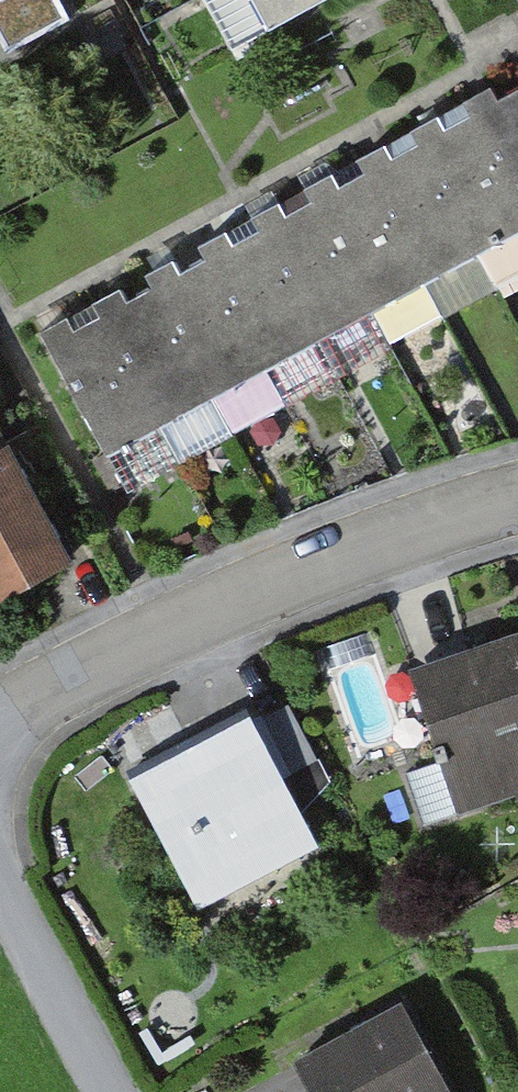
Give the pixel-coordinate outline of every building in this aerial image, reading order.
[(5,64),(70,29),(54,0),(0,0),(0,55),(5,64)] [(268,38),(341,0),(247,0),(268,38)] [(352,333),(517,247),(517,89),(287,214),(352,333)] [(61,336),(126,455),(352,333),(287,214),(61,336)] [(0,431),(0,450),(8,445),(0,431)] [(8,445),(0,450),(0,603),(72,564),(8,445)] [(516,642),(417,677),(463,805),(513,788),(517,803),(517,646),(516,642)] [(310,842),(242,719),(128,782),(180,878),(252,839),(266,866),(310,842)] [(394,1004),(289,1060),(304,1089),(306,1091),(441,1091),(394,1004)]
